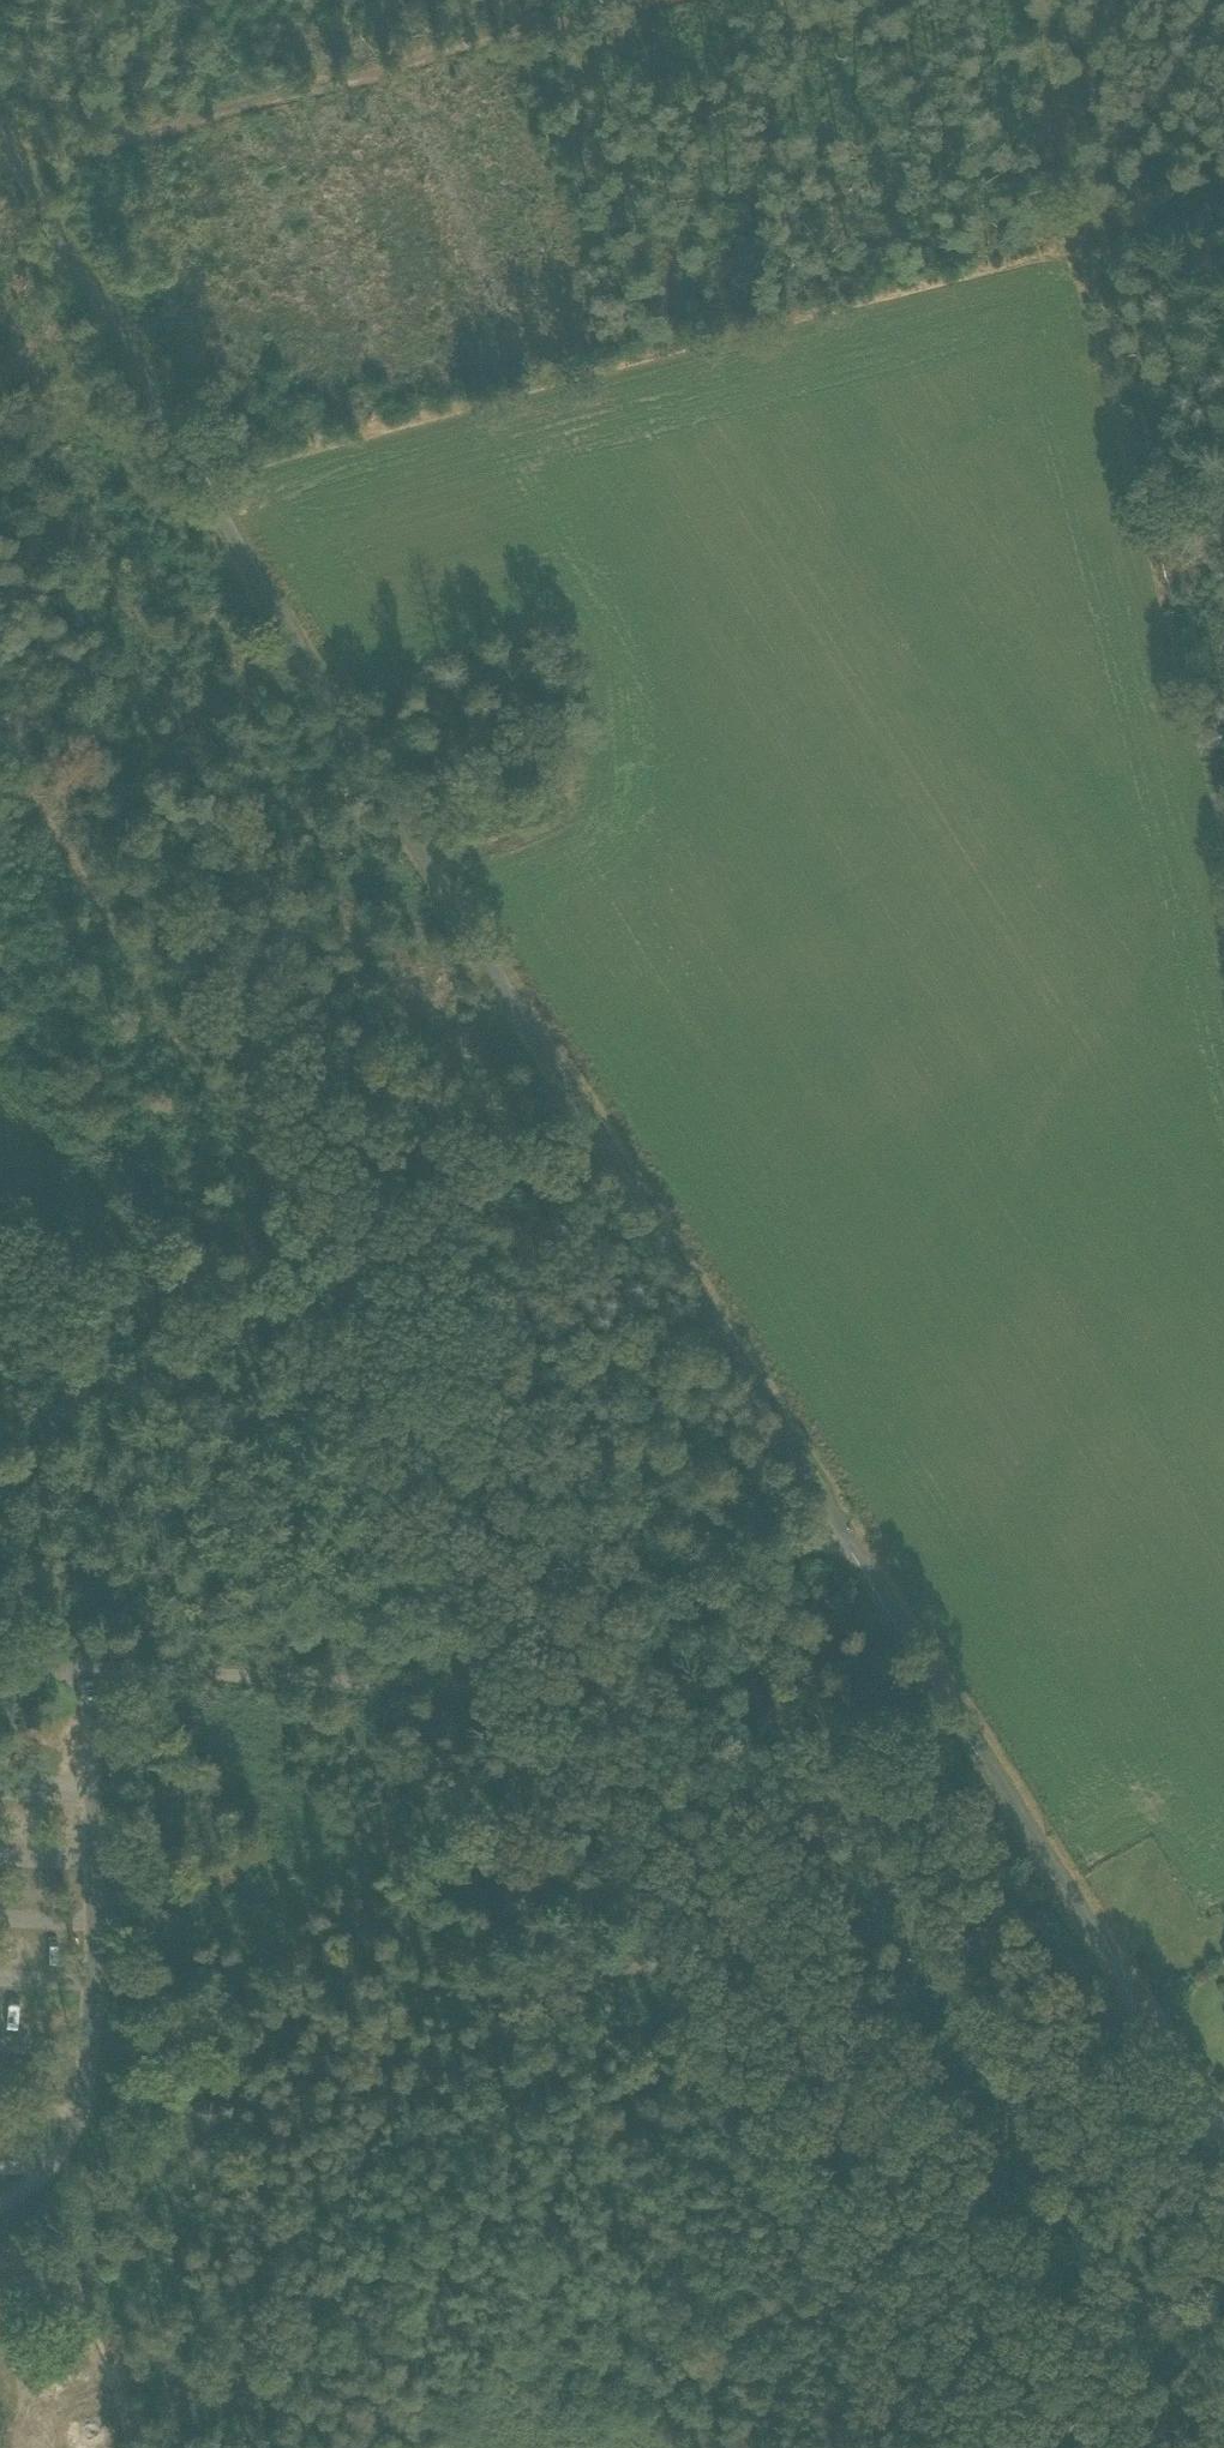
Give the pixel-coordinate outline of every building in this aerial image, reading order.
[(617,1688),(603,1696),(611,1710),(625,1702),(617,1688)]
